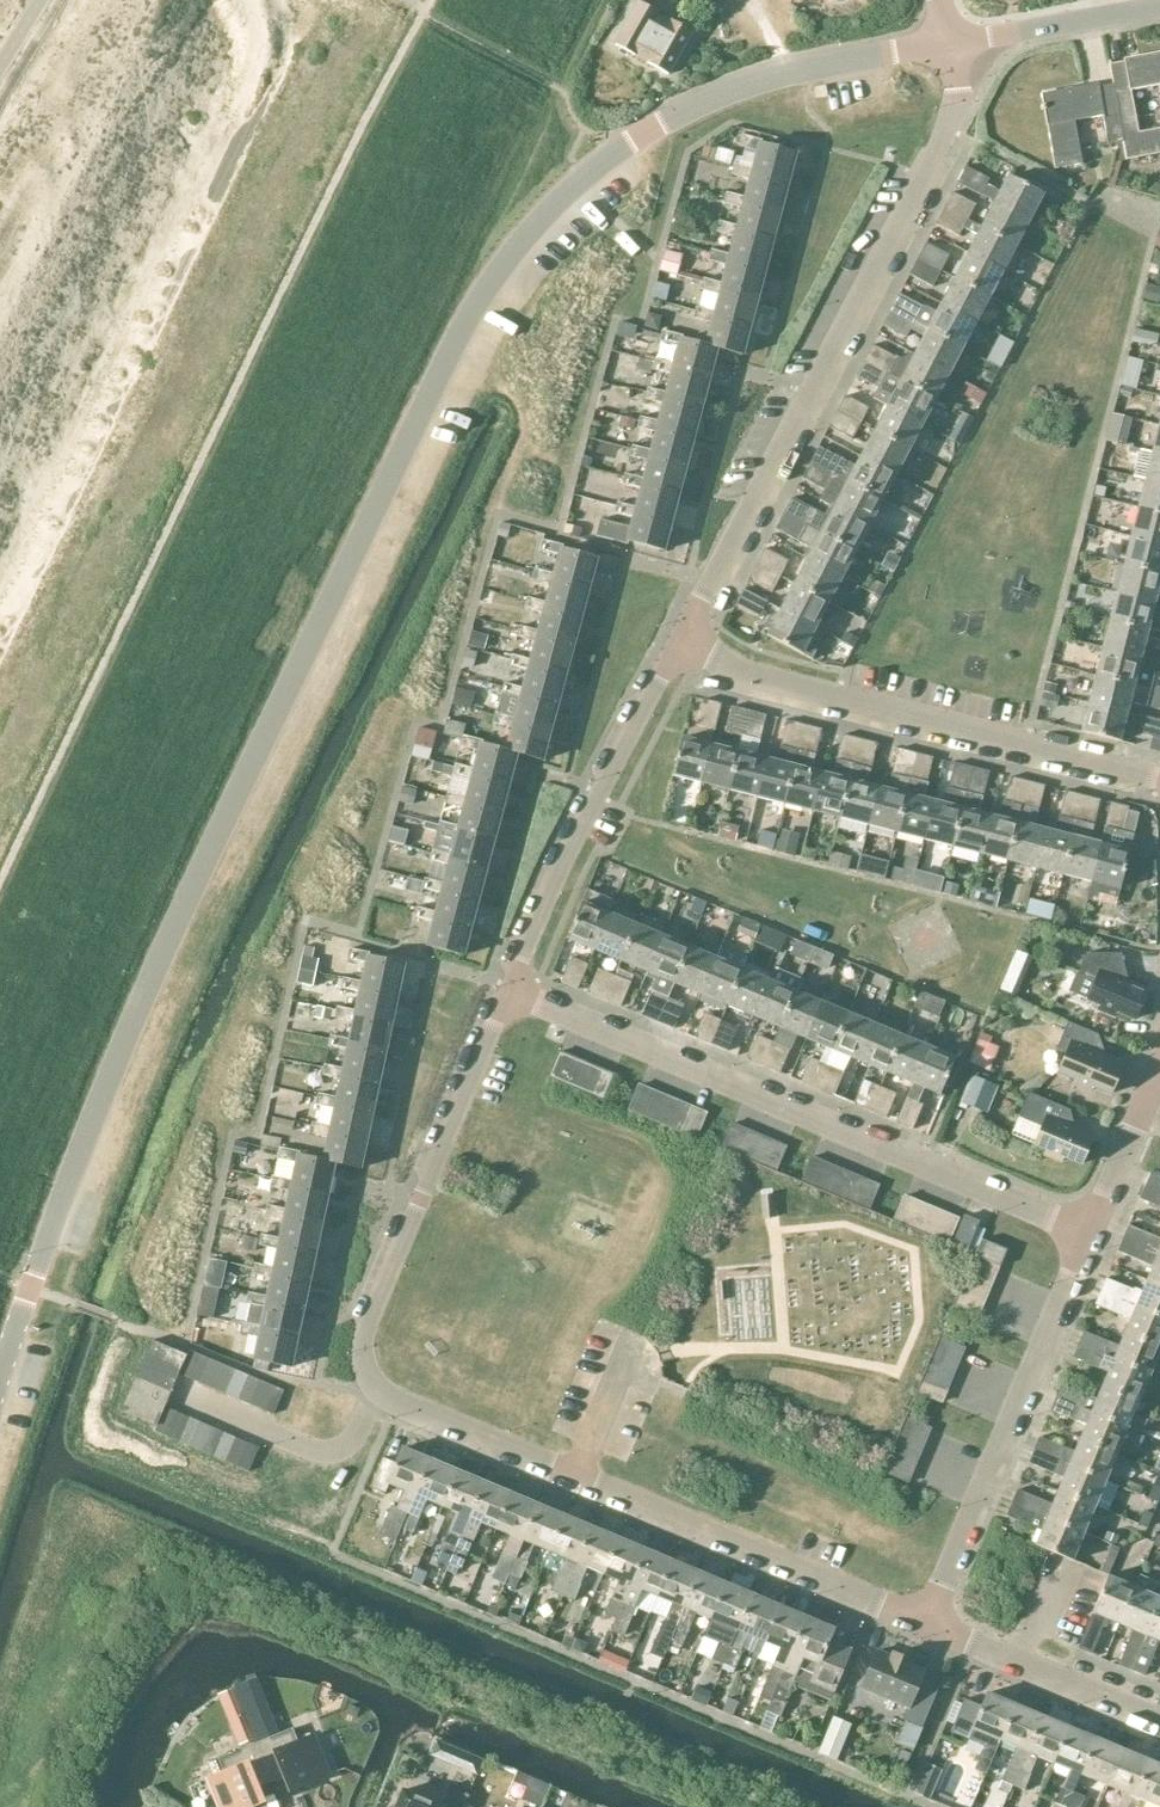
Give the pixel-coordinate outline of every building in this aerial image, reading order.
[(616,44),(646,60),(644,62),(667,75),(692,31),(669,18),(667,21),(656,15),(657,11),(638,1),(616,44)] [(1124,58),(1125,61),(1110,64),(1114,84),(1124,143),(1127,161),(1159,155),(1159,129),(1138,133),(1131,89),(1159,84),(1159,85),(1159,52),(1124,58)] [(1105,118),(1109,145),(1124,143),(1114,84),(1099,87),(1099,84),(1042,94),(1055,169),(1082,164),(1075,121),(1103,116),(1103,119),(1105,118)] [(759,149),(754,169),(753,173),(789,183),(797,153),(762,144),(763,140),(743,135),(740,144),(759,149)] [(705,148),(703,158),(712,160),(715,150),(705,148)] [(751,180),(746,198),(745,201),(782,211),(789,183),(753,173),(754,169),(736,164),(732,175),(751,180)] [(990,178),(966,166),(958,182),(981,195),(995,203),(996,202),(1030,220),(1044,195),(1009,176),(1000,193),(986,185),(990,178)] [(976,204),(953,192),(944,207),(968,220),(976,204)] [(743,209),(738,227),(737,230),(774,240),(782,211),(745,201),(746,198),(728,194),(725,204),(743,209)] [(1017,246),(1030,220),(996,202),(995,203),(982,228),(1004,239),(1017,246)] [(1017,246),(1004,239),(982,228),(968,221),(968,220),(944,207),(936,223),(960,236),(964,228),(978,236),(969,253),(1003,271),(1017,246)] [(774,240),(737,230),(738,227),(720,222),(717,233),(735,238),(731,255),(730,259),(767,269),(774,240)] [(950,255),(926,242),(918,258),(941,271),(950,255)] [(723,285),(722,287),(759,297),(767,269),(730,259),(731,255),(713,250),(710,261),(728,266),(723,285)] [(666,251),(660,271),(677,276),(683,256),(666,251)] [(969,253),(956,279),(990,297),(1003,271),(969,253)] [(933,287),(941,271),(918,258),(909,274),(933,287)] [(977,322),(990,297),(956,279),(942,304),(977,322)] [(716,313),(715,316),(751,326),(759,297),(722,287),(723,285),(705,280),(702,290),(720,295),(716,313)] [(657,283),(653,298),(665,302),(669,287),(657,283)] [(1147,286),(1143,300),(1158,304),(1159,297),(1159,289),(1147,286)] [(891,309),(915,322),(963,348),(977,322),(942,304),(938,313),(899,293),(891,309)] [(713,323),(707,346),(716,348),(744,355),(751,326),(715,316),(716,313),(698,308),(695,318),(713,323)] [(925,338),(916,355),(950,373),(963,348),(915,322),(891,309),(883,325),(906,338),(910,330),(925,338)] [(650,315),(646,327),(657,330),(659,321),(656,317),(650,315)] [(674,364),(674,368),(709,377),(716,348),(707,346),(683,339),(684,336),(663,330),(660,342),(679,347),(674,364)] [(873,345),(865,360),(937,399),(950,373),(916,355),(911,365),(873,345)] [(701,406),(709,377),(674,368),(674,364),(656,359),(653,370),(672,375),(667,394),(666,397),(701,406)] [(640,360),(637,371),(651,374),(654,364),(640,360)] [(856,376),(880,389),(875,398),(889,406),(924,424),(937,399),(865,360),(856,376)] [(963,383),(959,391),(982,403),(985,395),(963,383)] [(693,435),(701,406),(666,397),(667,394),(648,389),(647,392),(631,387),(631,389),(629,388),(627,394),(664,404),(659,422),(659,425),(693,435)] [(846,395),(838,411),(861,423),(870,408),(846,395)] [(889,406),(876,431),(910,449),(924,424),(889,406)] [(838,411),(829,428),(853,440),(861,423),(838,411)] [(657,433),(652,451),(651,454),(686,463),(693,435),(659,425),(659,422),(641,417),(638,428),(657,433)] [(622,419),(620,427),(633,430),(635,422),(622,419)] [(876,431),(863,456),(897,474),(910,449),(876,431)] [(649,461),(644,479),(643,483),(678,492),(686,463),(651,454),(652,451),(633,446),(631,457),(649,461)] [(819,447),(811,462),(835,474),(884,499),(897,506),(910,481),(897,474),(863,456),(857,467),(819,447)] [(1159,484),(1159,454),(1153,452),(1146,480),(1159,484)] [(835,474),(811,462),(803,478),(825,490),(821,499),(836,508),(870,526),(884,499),(835,474)] [(626,474),(625,478),(623,485),(642,489),(637,508),(636,512),(670,521),(678,492),(643,483),(644,479),(626,474)] [(1146,480),(1139,508),(1159,513),(1159,484),(1146,480)] [(1105,488),(1097,486),(1095,495),(1103,497),(1105,488)] [(870,526),(836,508),(831,517),(816,510),(793,498),(785,513),(857,551),(870,526)] [(663,550),(670,521),(636,512),(637,508),(619,504),(615,516),(633,521),(632,527),(601,519),(596,535),(627,543),(628,541),(663,550)] [(1132,536),(1159,543),(1159,513),(1139,508),(1132,536)] [(857,551),(785,513),(776,530),(799,542),(814,549),(809,559),(844,577),(857,551)] [(501,524),(497,536),(507,539),(511,527),(501,524)] [(566,526),(564,533),(580,537),(582,530),(566,526)] [(1132,536),(1125,564),(1159,573),(1159,543),(1132,536)] [(559,556),(555,573),(553,578),(589,588),(597,559),(563,550),(564,547),(544,541),(541,551),(559,556)] [(789,561),(766,549),(758,564),(781,576),(789,561)] [(889,554),(882,566),(893,572),(899,560),(889,554)] [(844,577),(809,559),(796,584),(830,602),(844,577)] [(773,593),(781,576),(758,564),(749,581),(773,593)] [(1118,592),(1155,601),(1159,582),(1159,573),(1125,564),(1118,592)] [(547,602),(546,607),(581,617),(589,588),(553,578),(555,573),(537,568),(534,579),(552,584),(547,602)] [(874,583),(869,592),(880,597),(884,588),(874,583)] [(796,584),(783,610),(817,628),(830,602),(796,584)] [(744,590),(736,606),(759,619),(768,602),(744,590)] [(1153,611),(1155,601),(1118,592),(1111,620),(1159,632),(1159,613),(1153,611)] [(573,645),(581,617),(546,607),(547,602),(529,597),(525,609),(544,614),(539,631),(538,636),(573,645)] [(803,653),(817,628),(783,610),(769,635),(803,653)] [(1111,620),(1104,648),(1157,661),(1158,658),(1142,654),(1146,637),(1159,642),(1159,632),(1111,620)] [(536,643),(532,660),(531,665),(566,674),(573,645),(538,636),(539,631),(520,626),(517,637),(536,643)] [(472,633),(468,647),(481,651),(485,636),(472,633)] [(1157,661),(1104,648),(1097,675),(1159,691),(1159,673),(1155,671),(1157,661)] [(467,652),(463,666),(473,669),(477,655),(467,652)] [(529,672),(524,689),(523,693),(558,703),(566,674),(531,665),(532,660),(513,655),(509,666),(529,672)] [(1127,713),(1131,714),(1133,703),(1159,710),(1159,691),(1097,675),(1090,703),(1127,713)] [(1057,686),(1047,683),(1044,691),(1055,694),(1057,686)] [(517,717),(515,722),(550,731),(558,703),(523,693),(524,689),(505,684),(502,695),(521,700),(517,717)] [(457,690),(453,704),(468,708),(472,694),(457,690)] [(1059,698),(1045,695),(1041,708),(1055,712),(1059,698)] [(704,699),(703,701),(697,725),(715,730),(721,704),(704,699)] [(1120,741),(1127,713),(1090,703),(1083,732),(1120,741)] [(748,711),(732,707),(725,732),(742,737),(748,711)] [(739,752),(738,752),(729,789),(757,796),(766,759),(756,756),(766,715),(748,711),(742,737),(739,752)] [(542,760),(550,731),(515,722),(517,717),(497,712),(494,722),(514,728),(508,751),(519,754),(542,760)] [(1138,734),(1159,739),(1159,720),(1142,716),(1138,734)] [(448,720),(444,734),(461,739),(465,725),(448,720)] [(798,751),(804,725),(787,721),(777,762),(766,759),(757,796),(785,803),(794,766),(798,751)] [(785,803),(812,810),(822,773),(812,770),(822,729),(804,725),(798,751),(794,766),(785,803)] [(477,769),(476,774),(511,783),(519,754),(508,751),(484,744),(485,741),(465,735),(463,746),(482,751),(477,769)] [(822,773),(812,810),(840,817),(854,765),(860,739),(843,735),(833,776),(822,773)] [(673,775),(701,782),(710,745),(682,737),(673,775)] [(878,744),(860,739),(854,765),(840,817),(868,824),(878,787),(867,785),(878,744)] [(1153,739),(1150,748),(1159,751),(1159,741),(1153,739)] [(738,752),(710,745),(701,782),(729,789),(738,752)] [(414,747),(411,757),(429,762),(432,752),(414,747)] [(878,787),(868,824),(896,831),(905,794),(909,779),(916,753),(899,749),(888,790),(878,787)] [(933,758),(916,753),(909,779),(927,783),(933,758)] [(433,772),(451,776),(454,767),(435,762),(433,772)] [(451,776),(448,792),(450,793),(469,798),(468,802),(503,812),(511,783),(476,774),(477,769),(455,763),(454,767),(451,776)] [(943,804),(933,801),(924,838),(952,846),(972,767),(955,763),(948,788),(947,788),(943,804)] [(952,846),(980,853),(989,816),(979,813),(989,772),(972,767),(952,846)] [(1027,782),(1010,777),(1004,803),(1021,807),(1027,782)] [(1034,827),(1038,812),(1045,786),(1027,782),(1021,807),(1017,823),(1008,860),(1035,867),(1045,830),(1034,827)] [(403,789),(399,803),(413,806),(417,793),(403,789)] [(1083,796),(1066,791),(1055,832),(1045,830),(1035,867),(1063,874),(1073,837),(1077,822),(1083,796)] [(503,812),(468,802),(469,798),(450,793),(447,803),(466,809),(461,827),(460,831),(495,841),(503,812)] [(933,801),(905,794),(896,831),(924,838),(933,801)] [(1063,874),(1091,881),(1101,844),(1090,841),(1100,800),(1083,796),(1077,822),(1073,837),(1063,874)] [(980,853),(1008,860),(1017,823),(989,816),(980,853)] [(437,832),(439,824),(425,821),(423,829),(437,832)] [(434,850),(453,855),(452,860),(488,869),(495,841),(460,831),(461,827),(440,821),(439,824),(437,832),(432,849),(434,850)] [(723,822),(719,836),(735,840),(738,826),(723,822)] [(782,835),(778,851),(793,855),(798,838),(782,835)] [(1129,851),(1101,844),(1091,881),(1120,888),(1129,851)] [(480,898),(488,869),(452,860),(453,855),(434,850),(431,861),(450,866),(446,884),(444,888),(480,898)] [(834,854),(832,865),(845,869),(848,857),(834,854)] [(862,856),(859,871),(884,877),(888,863),(862,856)] [(896,868),(892,880),(911,885),(915,873),(896,868)] [(917,871),(913,886),(922,888),(926,874),(917,871)] [(443,895),(438,912),(437,917),(472,927),(480,898),(444,888),(446,884),(426,878),(423,890),(443,895)] [(410,879),(407,891),(420,895),(424,883),(410,879)] [(946,884),(944,894),(956,897),(958,887),(946,884)] [(973,885),(969,900),(995,907),(998,896),(979,891),(980,887),(973,885)] [(568,939),(595,950),(610,914),(609,914),(615,900),(589,889),(568,939)] [(695,901),(690,913),(700,917),(705,905),(695,901)] [(435,923),(429,946),(464,956),(472,927),(437,917),(438,912),(419,907),(416,918),(435,923)] [(610,914),(595,950),(622,961),(637,925),(610,914)] [(663,936),(637,925),(622,961),(648,972),(663,936)] [(761,929),(755,943),(779,953),(785,939),(761,929)] [(690,947),(663,936),(648,972),(658,976),(642,1015),(659,1022),(669,998),(675,983),(690,947)] [(1068,944),(1053,939),(1050,951),(1064,955),(1068,944)] [(796,940),(789,956),(807,963),(814,948),(796,940)] [(304,945),(300,969),(316,972),(319,959),(312,958),(315,947),(304,945)] [(675,983),(701,995),(716,958),(690,947),(675,983)] [(350,959),(370,963),(366,980),(365,986),(400,993),(406,964),(371,956),(372,953),(352,949),(350,959)] [(814,951),(809,964),(826,971),(831,959),(814,951)] [(1015,951),(1006,972),(1022,979),(1031,957),(1015,951)] [(1121,954),(1086,953),(1071,993),(1102,1005),(1099,1011),(1115,1017),(1118,1012),(1136,1019),(1147,990),(1118,978),(1124,964),(1121,954)] [(572,957),(562,981),(579,988),(589,964),(572,957)] [(716,958),(701,995),(728,1006),(743,970),(716,958)] [(599,968),(588,993),(606,1000),(616,975),(599,968)] [(313,986),(316,972),(300,969),(297,982),(313,986)] [(728,1006),(755,1017),(770,981),(743,970),(728,1006)] [(632,982),(616,975),(606,1000),(621,1006),(632,982)] [(363,992),(359,1010),(358,1015),(394,1022),(400,993),(365,986),(366,980),(346,976),(344,987),(363,992)] [(1015,997),(1021,984),(1006,978),(1001,991),(1015,997)] [(770,981),(755,1017),(781,1028),(796,992),(770,981)] [(823,1003),(822,1002),(796,992),(781,1028),(775,1042),(765,1067),(781,1073),(791,1049),(785,1046),(791,1032),(808,1039),(823,1003)] [(818,1089),(849,1014),(833,1007),(836,998),(825,993),(822,1002),(823,1003),(808,1039),(826,1047),(820,1061),(811,1057),(801,1082),(818,1089)] [(934,1002),(923,997),(918,1009),(929,1013),(934,1002)] [(669,998),(659,1022),(674,1029),(685,1004),(669,998)] [(352,1044),(387,1051),(394,1022),(358,1015),(359,1010),(340,1006),(338,1017),(357,1021),(353,1040),(352,1044)] [(318,1008),(316,1019),(330,1022),(332,1011),(318,1008)] [(705,1013),(695,1037),(712,1044),(722,1020),(705,1013)] [(861,1061),(876,1025),(849,1014),(818,1089),(834,1096),(850,1057),(861,1061)] [(738,1027),(722,1020),(712,1044),(728,1051),(738,1027)] [(1090,1091),(1092,1086),(1111,1093),(1123,1062),(1092,1049),(1098,1034),(1068,1022),(1057,1049),(1067,1053),(1059,1072),(1077,1079),(1075,1084),(1090,1091)] [(861,1061),(888,1072),(903,1036),(876,1025),(861,1061)] [(381,1080),(387,1051),(352,1044),(353,1040),(334,1035),(332,1046),(351,1050),(347,1068),(346,1073),(381,1080)] [(758,1035),(748,1059),(765,1067),(775,1042),(758,1035)] [(888,1072),(913,1083),(914,1083),(929,1047),(903,1036),(888,1072)] [(978,1040),(970,1061),(985,1068),(994,1046),(978,1040)] [(941,1095),(956,1058),(929,1047),(914,1083),(913,1083),(897,1122),(913,1129),(924,1105),(918,1102),(924,1087),(941,1095)] [(549,1077),(563,1083),(574,1057),(560,1051),(549,1077)] [(587,1063),(574,1057),(563,1083),(576,1088),(587,1063)] [(576,1088),(590,1094),(601,1069),(587,1063),(576,1088)] [(344,1079),(340,1098),(340,1102),(375,1109),(381,1080),(346,1073),(347,1068),(327,1064),(325,1075),(344,1079)] [(603,1100),(614,1074),(601,1069),(590,1094),(603,1100)] [(997,1086),(973,1076),(962,1102),(986,1113),(997,1086)] [(854,1104),(871,1111),(881,1087),(864,1080),(854,1104)] [(653,1091),(640,1085),(629,1111),(643,1116),(653,1091)] [(881,1087),(871,1111),(887,1118),(897,1093),(881,1087)] [(643,1116),(656,1122),(666,1096),(653,1091),(643,1116)] [(1029,1092),(1012,1134),(1048,1149),(1045,1155),(1061,1161),(1063,1156),(1081,1164),(1093,1135),(1065,1123),(1070,1110),(1029,1092)] [(368,1139),(375,1109),(340,1102),(340,1098),(321,1094),(319,1104),(338,1108),(334,1127),(333,1131),(368,1139)] [(666,1096),(656,1122),(669,1128),(680,1102),(666,1096)] [(669,1128),(683,1133),(693,1107),(680,1102),(669,1128)] [(696,1139),(707,1113),(693,1107),(683,1133),(696,1139)] [(368,1139),(333,1131),(334,1127),(315,1122),(312,1133),(332,1137),(327,1161),(336,1162),(362,1168),(368,1139)] [(722,1149),(735,1155),(746,1130),(732,1124),(722,1149)] [(760,1135),(746,1130),(735,1155),(749,1161),(760,1135)] [(749,1161),(763,1166),(773,1141),(760,1135),(749,1161)] [(777,1172),(787,1147),(773,1141),(763,1166),(777,1172)] [(235,1143),(233,1152),(245,1155),(247,1145),(235,1143)] [(299,1162),(295,1181),(295,1184),(329,1192),(336,1162),(327,1161),(301,1155),(302,1151),(283,1147),(281,1158),(299,1162)] [(815,1188),(826,1163),(812,1157),(802,1182),(815,1188)] [(815,1188),(828,1194),(839,1168),(826,1163),(815,1188)] [(852,1174),(839,1168),(828,1194),(842,1199),(852,1174)] [(1138,1197),(1159,1206),(1159,1176),(1149,1171),(1138,1197)] [(842,1199),(855,1205),(865,1179),(852,1174),(842,1199)] [(289,1209),(288,1213),(323,1221),(329,1192),(295,1184),(295,1181),(277,1177),(274,1187),(293,1191),(289,1209)] [(865,1179),(855,1205),(868,1210),(878,1185),(865,1179)] [(762,1219),(776,1218),(774,1195),(761,1196),(762,1219)] [(919,1201),(906,1195),(895,1220),(909,1226),(919,1201)] [(909,1226),(923,1232),(933,1207),(919,1201),(909,1226)] [(317,1250),(323,1221),(288,1213),(289,1209),(270,1205),(268,1217),(287,1221),(283,1238),(282,1242),(317,1250)] [(946,1212),(933,1207),(923,1232),(930,1235),(936,1237),(946,1212)] [(959,1218),(946,1212),(936,1237),(949,1243),(959,1218)] [(964,1214),(952,1244),(967,1250),(979,1221),(964,1214)] [(1129,1225),(1123,1238),(1159,1254),(1159,1238),(1129,1225)] [(277,1267),(276,1271),(311,1279),(317,1250),(282,1242),(283,1238),(264,1234),(261,1245),(281,1249),(277,1267)] [(1123,1238),(1117,1252),(1152,1266),(1146,1280),(1159,1286),(1159,1254),(1123,1238)] [(983,1239),(975,1256),(1000,1266),(1007,1249),(983,1239)] [(975,1258),(969,1272),(993,1282),(999,1268),(975,1258)] [(304,1308),(311,1279),(276,1271),(277,1267),(258,1263),(255,1274),(274,1278),(270,1296),(270,1300),(304,1308)] [(988,1296),(993,1282),(969,1272),(963,1286),(988,1296)] [(206,1278),(204,1288),(220,1292),(222,1282),(206,1278)] [(1101,1292),(1159,1316),(1159,1286),(1146,1280),(1140,1293),(1106,1279),(1101,1292)] [(963,1286),(958,1299),(982,1309),(988,1296),(963,1286)] [(268,1307),(264,1326),(263,1329),(298,1337),(304,1308),(270,1300),(270,1296),(251,1292),(248,1303),(268,1307)] [(1124,1332),(1159,1347),(1159,1316),(1101,1292),(1095,1304),(1130,1319),(1124,1332)] [(958,1299),(952,1312),(977,1323),(982,1309),(958,1299)] [(200,1307),(198,1318),(212,1321),(215,1310),(200,1307)] [(298,1337),(263,1329),(264,1326),(245,1322),(242,1333),(262,1337),(257,1359),(255,1358),(253,1367),(267,1370),(269,1361),(292,1366),(298,1337)] [(1118,1346),(1084,1331),(1078,1344),(1152,1375),(1159,1355),(1159,1347),(1124,1332),(1118,1346)] [(941,1338),(936,1352),(959,1362),(965,1349),(941,1338)] [(186,1355),(151,1340),(136,1376),(171,1390),(178,1373),(186,1355)] [(1141,1401),(1152,1375),(1078,1344),(1073,1358),(1107,1372),(1102,1385),(1141,1401)] [(188,1349),(186,1355),(178,1373),(191,1379),(201,1355),(188,1349)] [(954,1376),(959,1362),(936,1352),(930,1366),(954,1376)] [(213,1360),(201,1355),(191,1379),(203,1384),(213,1360)] [(225,1365),(213,1360),(203,1384),(215,1389),(225,1365)] [(225,1365),(215,1389),(227,1394),(237,1370),(225,1365)] [(948,1389),(954,1376),(930,1366),(924,1379),(948,1389)] [(227,1394),(238,1399),(249,1375),(237,1370),(227,1394)] [(249,1375),(238,1399),(250,1404),(261,1380),(249,1375)] [(122,1410),(156,1425),(164,1408),(171,1390),(136,1376),(122,1410)] [(948,1389),(924,1379),(918,1393),(941,1403),(948,1389)] [(250,1404),(262,1409),(273,1385),(261,1380),(250,1404)] [(1096,1398),(1062,1384),(1056,1397),(1142,1433),(1148,1419),(1135,1414),(1141,1401),(1102,1385),(1096,1398)] [(262,1409),(273,1414),(274,1415),(285,1391),(273,1385),(262,1409)] [(1085,1425),(1080,1438),(1118,1454),(1124,1441),(1137,1446),(1142,1433),(1056,1397),(1051,1411),(1085,1425)] [(154,1431),(166,1436),(175,1413),(164,1408),(156,1425),(154,1431)] [(166,1436),(178,1441),(187,1418),(175,1413),(166,1436)] [(199,1423),(187,1418),(178,1441),(190,1446),(199,1423)] [(931,1430),(907,1419),(902,1433),(925,1443),(931,1430)] [(211,1428),(199,1423),(190,1446),(202,1451),(211,1428)] [(202,1451),(214,1457),(223,1433),(211,1428),(202,1451)] [(235,1438),(223,1433),(214,1457),(226,1462),(235,1438)] [(902,1433),(896,1446),(920,1456),(925,1443),(902,1433)] [(1107,1481),(1118,1454),(1080,1438),(1074,1451),(1039,1437),(1034,1450),(1107,1481)] [(247,1443),(235,1438),(226,1462),(238,1467),(247,1443)] [(247,1443),(238,1467),(250,1472),(259,1448),(247,1443)] [(896,1446),(891,1459),(915,1469),(920,1456),(896,1446)] [(410,1514),(433,1460),(405,1448),(399,1464),(385,1458),(372,1487),(386,1494),(391,1483),(405,1489),(397,1508),(392,1506),(380,1535),(396,1542),(401,1528),(407,1512),(410,1514)] [(1096,1507),(1107,1481),(1034,1450),(1028,1463),(1063,1478),(1058,1491),(1096,1507)] [(891,1459),(885,1472),(909,1482),(915,1469),(891,1459)] [(445,1506),(459,1471),(433,1460),(410,1514),(407,1512),(401,1528),(413,1533),(423,1510),(428,1499),(445,1506)] [(453,1562),(486,1482),(459,1471),(445,1506),(458,1512),(450,1532),(440,1558),(453,1562)] [(1158,1471),(1149,1494),(1159,1498),(1159,1495),(1159,1472),(1158,1471)] [(498,1529),(513,1493),(486,1482),(453,1562),(461,1565),(465,1555),(466,1557),(482,1522),(498,1529)] [(1017,1490),(1012,1503),(1085,1534),(1096,1507),(1058,1491),(1052,1504),(1017,1490)] [(525,1540),(540,1505),(513,1493),(498,1529),(511,1534),(504,1555),(493,1580),(505,1585),(510,1574),(524,1540),(525,1540)] [(1074,1561),(1085,1534),(1012,1503),(1006,1516),(1041,1531),(1035,1545),(1074,1561)] [(552,1551),(567,1516),(540,1505),(525,1540),(524,1540),(510,1574),(521,1579),(535,1544),(552,1551)] [(1152,1512),(1143,1508),(1139,1520),(1147,1524),(1152,1512)] [(565,1596),(579,1562),(593,1527),(567,1516),(552,1551),(566,1557),(559,1575),(557,1574),(551,1590),(565,1596)] [(593,1527),(579,1562),(565,1596),(574,1600),(581,1585),(580,1584),(588,1566),(605,1574),(620,1538),(593,1527)] [(1117,1533),(1108,1529),(1105,1537),(1114,1541),(1117,1533)] [(616,1623),(647,1550),(620,1538),(605,1574),(619,1580),(603,1618),(614,1622),(616,1623)] [(1118,1547),(1110,1543),(1105,1555),(1114,1559),(1118,1547)] [(659,1596),(674,1561),(647,1550),(616,1623),(614,1622),(611,1631),(623,1636),(628,1624),(642,1589),(659,1596)] [(686,1607),(701,1572),(674,1561),(659,1596),(674,1602),(659,1636),(652,1654),(663,1659),(666,1650),(668,1650),(686,1607)] [(1111,1566),(1102,1563),(1099,1569),(1108,1573),(1111,1566)] [(426,1572),(416,1568),(411,1579),(421,1583),(426,1572)] [(713,1619),(727,1583),(701,1572),(686,1607),(668,1650),(679,1655),(682,1646),(689,1631),(697,1612),(713,1619)] [(1109,1575),(1093,1614),(1079,1648),(1093,1654),(1108,1620),(1120,1625),(1136,1587),(1109,1575)] [(1146,1636),(1159,1603),(1159,1584),(1155,1582),(1151,1593),(1136,1587),(1120,1625),(1133,1630),(1118,1665),(1132,1671),(1143,1644),(1146,1636)] [(739,1630),(754,1595),(727,1583),(713,1619),(705,1636),(720,1643),(713,1660),(724,1665),(732,1648),(739,1630)] [(781,1606),(754,1595),(739,1630),(766,1641),(781,1606)] [(1146,1636),(1159,1642),(1159,1603),(1146,1636)] [(779,1686),(808,1617),(781,1606),(766,1641),(781,1647),(766,1682),(777,1686),(779,1686)] [(828,1645),(835,1629),(808,1617),(779,1686),(777,1686),(767,1711),(778,1716),(799,1669),(816,1675),(817,1674),(830,1679),(841,1651),(828,1645)] [(581,1638),(575,1636),(571,1647),(581,1651),(583,1645),(581,1638)] [(1145,1676),(1156,1650),(1143,1644),(1132,1671),(1145,1676)] [(735,1669),(743,1653),(732,1648),(724,1665),(735,1669)] [(601,1652),(598,1660),(609,1665),(612,1656),(601,1652)] [(902,1719),(921,1727),(937,1688),(920,1681),(924,1672),(909,1665),(911,1661),(893,1654),(891,1658),(876,1652),(861,1688),(908,1707),(902,1719)] [(617,1658),(613,1667),(624,1672),(628,1663),(617,1658)] [(246,1721),(259,1715),(246,1682),(233,1688),(245,1717),(246,1721)] [(760,1697),(771,1702),(777,1686),(766,1682),(760,1697)] [(710,1691),(697,1685),(691,1698),(704,1704),(710,1691)] [(987,1774),(1001,1741),(1016,1705),(989,1693),(983,1706),(964,1698),(950,1731),(984,1745),(974,1769),(987,1774)] [(1010,1793),(1043,1716),(1016,1705),(1001,1741),(1016,1747),(1009,1764),(1009,1763),(998,1788),(1010,1793)] [(772,1728),(777,1716),(767,1712),(762,1724),(772,1728)] [(1054,1763),(1070,1727),(1043,1716),(1010,1793),(1022,1798),(1032,1774),(1031,1773),(1038,1756),(1054,1763)] [(245,1717),(230,1723),(238,1742),(253,1736),(247,1721),(246,1721),(245,1717)] [(819,1752),(836,1760),(851,1725),(833,1717),(819,1752)] [(1096,1738),(1070,1727),(1054,1763),(1070,1769),(1062,1787),(1054,1806),(1067,1806),(1074,1792),(1081,1774),(1096,1738)] [(292,1729),(256,1743),(271,1782),(284,1777),(289,1791),(329,1775),(313,1735),(297,1742),(292,1729)] [(1096,1738),(1081,1774),(1108,1786),(1123,1750),(1096,1738)] [(255,1744),(218,1759),(223,1772),(208,1779),(219,1806),(251,1806),(263,1802),(258,1788),(271,1782),(256,1743),(255,1744)] [(1150,1761),(1123,1750),(1108,1786),(1123,1792),(1117,1806),(1130,1806),(1150,1761)] [(484,1759),(465,1751),(459,1767),(478,1774),(484,1759)] [(901,1751),(894,1769),(902,1773),(910,1755),(901,1751)] [(1150,1761),(1130,1806),(1143,1806),(1145,1801),(1159,1806),(1159,1765),(1150,1761)] [(928,1764),(921,1780),(916,1793),(929,1799),(941,1770),(928,1764)] [(529,1778),(521,1797),(541,1805),(549,1786),(529,1778)] [(469,1795),(450,1787),(441,1806),(405,1792),(405,1791),(403,1790),(402,1793),(396,1806),(464,1806),(469,1795)] [(1085,1797),(1074,1792),(1067,1806),(1080,1806),(1085,1797)]
